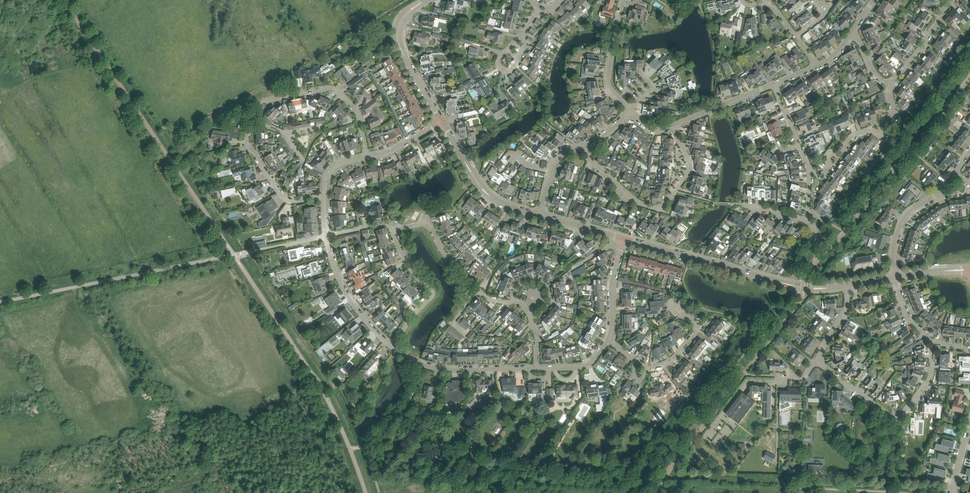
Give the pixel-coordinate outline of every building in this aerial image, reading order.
[(452,2),(448,1),(448,2),(445,1),(443,7),(442,6),(441,11),(446,12),(446,11),(450,12),(451,8),(452,9),(452,8),(454,9),(456,4),(457,4),(457,5),(463,7),(467,8),(468,2),(465,1),(459,0),(459,1),(456,0),(453,0),(452,2)] [(575,1),(574,2),(574,3),(574,4),(575,4),(575,5),(577,6),(582,12),(582,11),(586,8),(578,0),(574,0),(575,1)] [(605,8),(604,7),(602,16),(612,18),(614,10),(612,9),(614,0),(607,0),(605,8)] [(729,3),(733,2),(733,0),(726,0),(726,1),(724,1),(716,2),(718,9),(720,8),(721,14),(726,13),(726,11),(731,10),(729,3)] [(790,4),(790,5),(787,8),(790,13),(794,10),(797,14),(805,8),(799,0),(795,0),(790,4)] [(847,6),(848,7),(852,11),(856,8),(858,10),(863,5),(862,4),(858,0),(856,0),(852,4),(851,2),(847,6)] [(884,0),(880,7),(888,12),(890,9),(892,10),(894,7),(884,0)] [(963,3),(960,5),(964,10),(969,6),(969,2),(969,0),(960,0),(963,3)] [(570,2),(568,4),(580,17),(584,13),(582,11),(582,12),(577,6),(574,9),(572,7),(573,6),(570,2)] [(576,20),(580,17),(568,4),(566,6),(567,8),(567,9),(568,10),(569,10),(571,12),(570,13),(575,19),(576,20)] [(923,11),(918,17),(919,18),(927,24),(932,17),(928,14),(931,10),(922,4),(921,6),(919,8),(923,11)] [(514,5),(512,11),(518,12),(518,13),(522,14),(523,11),(522,10),(522,7),(514,5)] [(646,8),(636,5),(635,10),(633,9),(633,11),(630,10),(628,19),(629,20),(628,23),(635,25),(636,21),(634,20),(636,14),(641,15),(640,19),(646,21),(648,13),(645,13),(646,8)] [(848,23),(853,18),(850,14),(853,11),(852,11),(848,7),(840,15),(843,19),(848,23)] [(880,7),(875,13),(886,21),(888,18),(885,16),(888,12),(880,7)] [(805,8),(797,14),(793,18),(795,21),(798,25),(800,23),(802,26),(809,20),(813,17),(806,8),(805,8)] [(504,15),(507,16),(517,19),(518,16),(517,16),(518,13),(518,12),(512,11),(509,10),(506,9),(504,15)] [(954,9),(949,15),(950,16),(956,21),(957,23),(958,23),(960,21),(963,19),(966,22),(969,19),(969,18),(967,16),(963,12),(960,15),(954,9)] [(571,22),(562,13),(559,10),(557,12),(562,17),(561,19),(560,18),(557,21),(563,26),(566,24),(567,26),(571,22)] [(563,12),(562,13),(571,22),(575,19),(570,13),(568,12),(565,14),(563,12)] [(774,33),(781,28),(774,18),(771,20),(771,19),(769,20),(768,19),(766,19),(766,14),(762,14),(762,24),(767,24),(774,33)] [(507,16),(506,22),(515,24),(515,21),(516,21),(517,19),(507,16)] [(957,23),(956,21),(950,16),(945,21),(951,27),(947,31),(950,33),(955,38),(956,38),(959,34),(954,30),(957,27),(954,25),(957,23)] [(421,24),(433,27),(435,17),(432,17),(431,19),(424,17),(421,24)] [(745,24),(743,36),(747,36),(749,29),(753,29),(753,35),(755,35),(757,35),(757,34),(759,34),(758,28),(757,28),(757,24),(759,24),(759,19),(756,19),(756,17),(753,18),(750,18),(750,19),(746,19),(746,24),(745,24)] [(487,24),(487,26),(494,28),(496,20),(492,19),(489,18),(487,24)] [(740,29),(741,20),(735,18),(734,25),(728,24),(729,22),(726,22),(725,24),(722,23),(720,32),(726,33),(726,35),(730,36),(732,28),(740,29)] [(927,24),(919,18),(914,24),(910,21),(907,25),(910,28),(915,31),(918,27),(922,30),(926,23),(927,24)] [(850,25),(848,23),(843,19),(838,24),(846,32),(844,30),(849,25),(850,25)] [(502,21),(501,28),(504,29),(504,28),(509,29),(514,31),(515,28),(514,27),(515,24),(506,22),(503,21),(502,21)] [(553,21),(550,25),(559,31),(560,29),(558,28),(560,25),(553,21)] [(550,25),(548,29),(553,32),(552,33),(554,34),(556,31),(558,32),(559,31),(550,25)] [(831,34),(836,41),(841,37),(840,36),(842,35),(837,29),(835,27),(829,32),(831,34)] [(874,27),(863,32),(866,39),(875,35),(878,33),(876,29),(875,29),(874,27)] [(544,31),(543,32),(552,38),(553,36),(554,34),(552,33),(553,32),(548,29),(547,30),(546,28),(544,31),(543,31),(544,31)] [(413,41),(414,41),(413,44),(419,46),(420,43),(424,44),(426,39),(429,39),(430,36),(427,35),(427,34),(422,33),(422,34),(419,33),(415,32),(413,40),(413,41)] [(493,42),(501,45),(504,35),(495,33),(489,32),(487,37),(494,39),(493,42)] [(542,34),(540,37),(542,38),(547,41),(549,42),(551,43),(553,39),(552,38),(543,32),(542,32),(543,32),(542,34),(542,33),(542,34)] [(831,44),(836,41),(831,34),(829,32),(824,36),(825,37),(827,39),(831,44)] [(950,45),(955,38),(950,33),(949,35),(944,32),(941,36),(943,38),(946,40),(945,41),(950,45)] [(913,46),(917,40),(909,34),(905,40),(913,46)] [(877,38),(875,35),(866,39),(869,46),(880,41),(879,38),(877,38)] [(943,47),(944,48),(946,50),(950,45),(945,41),(946,40),(943,38),(941,36),(938,39),(939,40),(938,41),(940,42),(939,44),(943,47)] [(540,37),(539,39),(539,40),(540,40),(540,41),(539,42),(549,48),(549,46),(550,46),(550,47),(552,44),(551,43),(549,42),(547,41),(542,38),(540,37)] [(825,37),(821,41),(827,50),(832,46),(831,44),(827,39),(825,37)] [(461,39),(460,43),(464,44),(463,46),(470,48),(470,45),(472,46),(472,45),(473,42),(461,39)] [(782,43),(781,40),(770,45),(773,49),(776,47),(775,46),(782,43)] [(906,41),(901,48),(905,51),(902,54),(901,55),(903,57),(904,55),(905,56),(907,53),(908,53),(913,45),(913,46),(905,40),(906,41)] [(940,52),(943,48),(944,48),(943,47),(939,44),(940,42),(938,41),(937,40),(933,46),(940,52)] [(538,43),(537,46),(539,48),(544,51),(544,50),(546,52),(547,49),(548,49),(549,48),(539,42),(538,41),(539,42),(539,43),(538,43)] [(821,52),(824,56),(826,54),(825,52),(827,50),(821,41),(819,42),(818,42),(815,43),(818,47),(821,52)] [(824,56),(821,52),(818,47),(815,43),(813,45),(814,47),(811,49),(812,49),(817,55),(817,56),(819,55),(820,57),(824,55),(824,56)] [(872,50),(875,53),(881,47),(878,45),(872,50)] [(470,48),(468,52),(470,53),(472,53),(471,56),(479,58),(480,57),(484,58),(484,56),(487,57),(489,52),(484,50),(485,49),(484,49),(482,48),(480,47),(480,48),(475,46),(474,49),(470,48)] [(535,48),(532,53),(536,55),(543,60),(544,58),(542,57),(546,52),(544,50),(544,51),(539,48),(537,46),(538,48),(537,50),(535,48)] [(882,46),(881,47),(875,53),(878,56),(879,55),(881,57),(876,61),(881,67),(886,62),(887,62),(888,60),(885,57),(887,56),(882,51),(885,49),(882,46)] [(795,53),(792,55),(798,64),(800,62),(800,63),(801,62),(801,61),(804,59),(796,48),(793,51),(795,53)] [(849,57),(851,60),(859,56),(855,49),(843,56),(845,59),(849,57)] [(541,62),(543,60),(536,55),(532,53),(531,52),(529,51),(528,54),(529,55),(533,58),(532,59),(543,65),(544,64),(541,62)] [(893,55),(900,61),(902,58),(898,54),(896,52),(893,55)] [(931,53),(928,57),(928,58),(933,61),(931,63),(934,65),(939,59),(937,58),(939,56),(934,52),(932,54),(931,53)] [(420,59),(421,64),(430,62),(431,62),(430,57),(432,56),(431,54),(431,53),(421,55),(422,58),(420,59)] [(586,64),(588,64),(588,65),(599,66),(600,66),(601,62),(600,61),(600,58),(595,58),(595,55),(587,54),(587,58),(587,60),(583,59),(583,64),(586,64)] [(777,72),(780,70),(780,69),(782,67),(783,68),(778,62),(781,60),(776,54),(771,58),(773,61),(770,63),(777,72)] [(648,63),(656,71),(664,64),(669,59),(665,55),(659,61),(654,56),(648,63)] [(781,60),(782,62),(788,69),(785,65),(788,63),(791,67),(792,69),(792,70),(793,69),(792,68),(798,64),(792,55),(788,58),(788,57),(784,59),(783,58),(781,60)] [(859,56),(851,60),(853,64),(849,66),(852,72),(858,69),(856,66),(862,63),(859,56)] [(928,67),(931,63),(933,61),(928,58),(928,57),(925,56),(922,60),(924,62),(927,64),(926,65),(928,67)] [(525,57),(524,60),(526,61),(529,63),(532,65),(533,65),(538,68),(539,65),(542,67),(543,65),(532,59),(532,60),(529,59),(525,57)] [(392,64),(393,64),(390,59),(385,61),(385,60),(380,63),(381,65),(382,64),(385,68),(392,64)] [(643,60),(636,60),(636,64),(637,64),(637,71),(637,73),(640,72),(639,68),(643,68),(643,65),(645,65),(645,60),(643,60)] [(431,67),(430,62),(421,64),(420,64),(421,70),(423,69),(423,72),(434,70),(433,66),(431,67)] [(889,64),(887,62),(886,62),(881,67),(879,69),(886,75),(894,67),(896,65),(892,62),(889,64)] [(933,74),(935,72),(932,70),(928,67),(926,65),(927,64),(924,62),(921,66),(920,67),(925,71),(925,72),(929,75),(931,73),(933,74)] [(481,75),(474,64),(474,63),(473,63),(465,68),(472,80),(481,75)] [(764,64),(759,67),(763,72),(764,73),(766,72),(766,71),(768,73),(770,76),(773,74),(773,75),(777,72),(770,63),(765,66),(764,64)] [(313,70),(303,71),(304,79),(305,79),(306,83),(312,81),(312,77),(321,76),(321,75),(324,73),(325,74),(334,68),(332,65),(328,67),(327,64),(321,68),(320,68),(313,70)] [(381,76),(387,73),(394,69),(392,64),(385,68),(381,70),(382,72),(380,73),(381,76)] [(582,64),(582,71),(585,71),(585,74),(587,74),(587,76),(594,77),(594,72),(595,70),(598,70),(598,67),(599,67),(599,66),(588,65),(588,64),(586,64),(583,64),(582,64)] [(667,67),(664,64),(656,71),(661,76),(663,79),(666,78),(666,77),(674,74),(674,73),(671,71),(673,69),(669,65),(667,67)] [(915,71),(913,73),(919,77),(920,75),(921,76),(924,78),(928,74),(925,72),(925,71),(920,67),(921,66),(918,64),(914,70),(915,71)] [(533,65),(532,65),(531,67),(530,67),(531,68),(530,69),(539,75),(540,73),(538,72),(540,69),(538,68),(533,65)] [(763,72),(758,66),(757,65),(754,68),(755,70),(754,71),(755,73),(751,75),(751,76),(757,82),(756,82),(758,84),(764,79),(760,74),(763,72)] [(363,66),(356,72),(360,76),(364,73),(367,71),(369,70),(366,67),(364,68),(363,66)] [(526,67),(525,69),(528,71),(527,73),(530,75),(529,77),(535,82),(536,81),(539,77),(538,76),(539,75),(530,69),(529,68),(526,67)] [(343,68),(334,74),(337,78),(339,77),(344,83),(352,77),(349,74),(348,74),(343,68)] [(389,78),(390,78),(390,77),(397,73),(394,69),(387,73),(389,78)] [(830,69),(825,72),(830,79),(832,81),(834,80),(835,81),(840,77),(837,73),(835,75),(830,69)] [(859,81),(866,77),(863,71),(861,72),(861,71),(861,69),(852,74),(853,76),(853,78),(854,80),(855,80),(856,82),(859,81)] [(911,71),(906,78),(913,84),(915,82),(918,84),(922,79),(919,77),(913,73),(911,71)] [(739,79),(743,85),(747,82),(750,87),(756,82),(757,82),(751,76),(751,75),(748,72),(746,73),(746,72),(742,75),(743,76),(739,79)] [(832,81),(830,79),(825,72),(820,76),(824,80),(823,80),(826,83),(827,85),(829,83),(832,81)] [(364,73),(360,76),(348,85),(351,89),(349,91),(353,97),(355,95),(362,90),(357,84),(367,77),(365,76),(364,73)] [(393,82),(401,77),(398,73),(397,73),(390,77),(390,78),(393,82)] [(666,78),(670,85),(670,89),(683,90),(679,82),(678,82),(674,73),(674,74),(666,77),(666,78)] [(826,83),(823,80),(824,80),(820,76),(819,74),(814,77),(819,84),(820,86),(821,87),(826,83)] [(431,87),(433,86),(441,84),(440,79),(442,79),(441,75),(431,78),(431,81),(430,81),(431,87)] [(522,79),(519,82),(524,88),(525,90),(527,89),(525,87),(527,85),(528,86),(532,83),(524,75),(521,78),(522,79)] [(728,84),(731,94),(739,91),(738,87),(743,85),(739,79),(737,75),(733,77),(734,82),(728,84)] [(393,82),(390,84),(393,88),(404,82),(401,77),(393,82)] [(587,84),(588,90),(599,88),(598,81),(591,82),(591,81),(587,82),(586,80),(587,77),(582,77),(579,77),(581,85),(587,84)] [(810,78),(809,78),(808,79),(816,90),(818,88),(820,86),(819,84),(814,77),(812,78),(811,78),(810,78)] [(859,87),(862,86),(865,85),(865,84),(869,82),(866,77),(859,81),(856,82),(858,85),(859,87)] [(490,85),(489,84),(488,83),(486,78),(477,83),(475,84),(476,84),(482,95),(483,97),(487,95),(492,92),(490,89),(488,86),(490,85)] [(910,89),(912,86),(915,89),(917,87),(913,84),(906,78),(902,83),(904,85),(910,89)] [(865,91),(868,90),(867,90),(875,86),(872,80),(869,82),(865,84),(865,85),(862,86),(864,89),(865,91)] [(471,83),(464,87),(467,91),(470,89),(470,88),(473,86),(476,84),(475,84),(477,83),(475,81),(471,83)] [(405,87),(405,88),(406,87),(404,82),(393,88),(394,90),(397,89),(398,91),(405,87)] [(525,90),(524,88),(519,82),(514,85),(515,85),(516,87),(520,91),(521,93),(524,91),(525,90)] [(813,88),(809,84),(807,86),(804,82),(799,85),(805,94),(810,91),(813,88)] [(731,94),(728,84),(728,83),(717,87),(716,94),(717,95),(724,93),(725,96),(731,94)] [(902,87),(900,89),(908,95),(912,91),(910,89),(904,85),(902,83),(900,86),(902,87)] [(436,94),(446,92),(446,88),(444,89),(442,84),(441,84),(433,86),(434,92),(435,91),(436,94)] [(458,93),(466,91),(467,91),(464,87),(463,84),(459,85),(460,89),(448,92),(449,95),(458,93)] [(510,88),(507,90),(510,94),(511,93),(516,100),(518,102),(521,101),(519,98),(520,97),(523,95),(521,93),(520,91),(516,87),(515,85),(510,89),(510,88)] [(803,96),(805,94),(799,85),(794,89),(798,94),(799,96),(801,98),(803,96)] [(868,96),(878,91),(875,86),(867,90),(868,90),(869,93),(867,94),(868,96)] [(397,98),(400,97),(408,92),(405,88),(405,87),(398,91),(397,92),(399,94),(396,96),(397,98)] [(794,89),(793,87),(788,91),(793,98),(795,100),(797,98),(795,96),(798,94),(794,89)] [(585,96),(587,105),(594,102),(593,97),(594,97),(593,96),(600,95),(599,88),(588,90),(589,96),(585,96)] [(361,100),(365,105),(372,100),(364,89),(362,90),(355,95),(360,102),(361,100)] [(670,98),(675,99),(679,100),(680,94),(683,94),(683,90),(670,89),(670,91),(663,90),(663,92),(668,94),(667,97),(670,97),(670,98)] [(904,100),(908,95),(900,89),(897,94),(901,98),(904,100)] [(790,100),(793,98),(788,91),(783,95),(790,104),(792,102),(790,100)] [(408,92),(400,97),(397,98),(400,103),(401,103),(403,101),(403,102),(404,101),(411,97),(411,96),(408,92)] [(657,95),(656,97),(657,97),(657,101),(661,102),(660,102),(663,102),(666,103),(668,103),(670,98),(670,97),(667,97),(657,95)] [(403,107),(407,105),(414,101),(412,96),(411,96),(411,97),(404,101),(403,102),(403,101),(401,103),(403,107)] [(317,104),(322,107),(326,99),(320,97),(318,100),(317,104)] [(448,102),(446,103),(447,108),(455,106),(457,106),(456,101),(457,100),(457,97),(447,99),(448,102)] [(306,100),(307,110),(311,109),(312,107),(316,108),(317,104),(318,100),(313,98),(312,100),(310,100),(306,100)] [(373,115),(380,112),(378,107),(380,106),(374,98),(372,100),(365,105),(362,107),(367,114),(371,111),(373,115)] [(599,110),(602,108),(601,108),(608,105),(605,100),(604,100),(602,101),(601,98),(594,102),(587,105),(588,108),(593,106),(596,108),(598,108),(599,110)] [(759,102),(756,103),(757,105),(759,110),(760,113),(763,112),(763,110),(767,108),(763,100),(763,98),(758,100),(759,102)] [(763,100),(767,108),(767,109),(771,108),(772,109),(775,108),(771,98),(768,99),(768,98),(763,100)] [(900,104),(898,106),(903,111),(905,108),(905,109),(909,104),(904,100),(901,98),(898,103),(900,104)] [(306,100),(305,99),(299,101),(302,112),(308,111),(307,110),(306,100)] [(331,101),(326,99),(322,107),(321,110),(327,112),(328,109),(331,101)] [(650,99),(649,105),(654,106),(657,107),(659,108),(665,109),(666,103),(663,102),(660,102),(661,102),(657,101),(650,99)] [(302,112),(299,101),(294,102),(296,113),(302,112)] [(414,101),(407,105),(409,110),(417,105),(414,101)] [(494,101),(489,106),(493,110),(497,118),(503,115),(502,114),(512,109),(508,103),(507,101),(498,106),(494,101)] [(296,113),(294,102),(288,103),(288,104),(289,111),(290,113),(290,115),(296,113)] [(288,104),(284,105),(281,106),(280,105),(276,109),(281,114),(282,115),(284,112),(286,114),(290,113),(289,111),(288,104)] [(337,104),(329,112),(334,118),(335,119),(337,117),(343,111),(341,108),(343,106),(341,104),(339,106),(337,104)] [(655,113),(657,107),(654,106),(649,105),(644,104),(643,107),(644,107),(643,114),(642,114),(653,116),(652,116),(653,112),(655,113)] [(872,104),(874,110),(876,115),(882,113),(879,105),(876,106),(875,104),(872,104)] [(409,110),(412,114),(412,115),(419,111),(420,110),(417,105),(409,110)] [(601,115),(604,114),(615,109),(614,106),(610,108),(609,105),(608,105),(601,108),(602,108),(599,110),(598,110),(601,115)] [(751,113),(747,105),(735,110),(738,118),(745,115),(746,118),(750,117),(749,114),(751,113)] [(273,106),(269,110),(275,116),(277,119),(281,114),(276,109),(273,106)] [(457,111),(455,106),(447,108),(446,108),(447,114),(448,113),(449,116),(459,114),(459,111),(457,111)] [(798,116),(794,118),(797,125),(798,124),(807,121),(807,120),(805,117),(807,116),(810,115),(807,108),(803,110),(804,112),(798,115),(798,116)] [(953,114),(955,116),(959,111),(965,116),(965,117),(966,117),(962,121),(965,123),(966,122),(969,124),(968,124),(969,125),(969,117),(964,113),(964,112),(958,108),(953,114)] [(616,111),(615,109),(604,114),(606,119),(614,116),(612,113),(616,111)] [(862,111),(862,112),(866,122),(871,120),(869,112),(868,112),(867,109),(862,111)] [(877,118),(876,115),(874,110),(871,111),(870,109),(867,109),(868,112),(869,112),(871,120),(877,118)] [(272,119),(275,116),(269,110),(264,115),(267,117),(264,119),(270,125),(274,121),(272,119)] [(343,111),(337,117),(340,119),(338,121),(341,125),(343,124),(343,125),(352,122),(351,119),(352,119),(351,119),(350,117),(349,117),(347,115),(350,113),(348,111),(346,113),(343,111)] [(411,115),(408,117),(411,122),(422,115),(419,111),(412,115),(412,114),(411,115)] [(602,128),(603,126),(600,124),(601,123),(596,119),(596,120),(593,118),(593,119),(591,117),(592,116),(585,111),(583,114),(588,119),(589,118),(590,119),(588,122),(590,123),(596,128),(598,125),(602,128)] [(380,112),(373,115),(374,118),(368,121),(371,128),(380,124),(378,121),(383,118),(380,112)] [(854,117),(856,123),(859,122),(861,127),(867,125),(866,122),(862,112),(857,114),(857,116),(854,117)] [(843,118),(840,119),(843,127),(853,124),(851,120),(848,113),(842,116),(843,118)] [(414,120),(411,122),(410,122),(414,129),(420,125),(419,123),(424,120),(422,115),(414,120)] [(954,115),(948,122),(953,126),(958,119),(954,115)] [(457,125),(456,125),(457,131),(459,130),(467,128),(466,123),(468,123),(467,120),(469,119),(468,116),(464,117),(465,120),(457,122),(457,125)] [(597,129),(596,128),(590,123),(588,122),(584,119),(581,124),(584,126),(590,131),(592,128),(596,131),(597,129)] [(691,126),(690,129),(701,132),(700,132),(704,133),(705,130),(701,129),(702,126),(704,126),(705,123),(700,122),(700,119),(697,121),(696,124),(694,124),(693,127),(691,126)] [(834,134),(841,131),(840,129),(843,127),(840,119),(829,123),(834,134)] [(807,121),(798,124),(801,131),(805,129),(805,130),(810,128),(811,131),(816,129),(817,129),(816,127),(814,122),(809,124),(808,120),(807,120),(807,121)] [(777,122),(768,125),(770,132),(773,137),(769,139),(770,142),(771,141),(775,140),(774,137),(782,134),(779,127),(778,125),(777,122)] [(576,128),(578,129),(584,134),(586,131),(590,134),(591,132),(590,131),(584,126),(581,124),(579,123),(576,128)] [(828,124),(819,128),(821,133),(830,129),(828,124)] [(962,133),(968,138),(969,135),(969,132),(968,130),(969,128),(965,124),(963,126),(966,128),(962,133)] [(568,130),(572,132),(578,137),(580,134),(584,137),(585,135),(584,134),(578,129),(576,128),(572,125),(568,130)] [(625,139),(627,136),(633,126),(631,125),(628,129),(625,127),(623,130),(621,129),(616,133),(620,135),(620,136),(625,139)] [(633,126),(627,136),(632,139),(639,128),(637,126),(634,125),(633,126)] [(389,131),(383,133),(385,139),(386,143),(396,140),(394,136),(397,135),(397,136),(402,134),(399,127),(394,129),(395,132),(390,134),(389,131)] [(469,140),(477,138),(475,132),(470,133),(468,128),(467,128),(459,130),(460,136),(461,135),(462,138),(468,137),(469,140)] [(632,139),(637,142),(641,135),(643,132),(640,130),(641,129),(639,128),(632,139)] [(687,128),(687,131),(689,132),(688,135),(702,139),(704,133),(700,132),(701,132),(690,129),(687,128)] [(579,138),(578,137),(572,132),(568,130),(567,129),(563,134),(574,142),(576,139),(578,140),(579,138)] [(212,130),(211,139),(212,139),(217,140),(216,143),(223,144),(223,139),(228,139),(227,140),(228,140),(228,138),(230,138),(230,137),(238,139),(239,133),(238,133),(239,130),(234,130),(233,132),(229,131),(229,132),(212,130)] [(256,139),(265,139),(265,135),(268,135),(268,130),(259,130),(259,133),(256,133),(256,139)] [(371,136),(370,136),(371,140),(374,148),(383,145),(381,141),(385,139),(383,133),(382,132),(378,133),(378,132),(370,135),(371,136)] [(557,132),(555,134),(557,135),(555,138),(563,144),(565,142),(563,141),(565,138),(557,132)] [(636,143),(641,146),(642,146),(646,140),(646,139),(647,137),(644,135),(645,133),(643,132),(641,135),(637,142),(636,143)] [(808,138),(804,140),(806,144),(808,143),(810,148),(808,149),(809,151),(808,152),(809,155),(812,153),(814,152),(816,156),(821,154),(820,152),(825,150),(823,145),(821,146),(818,140),(822,138),(820,133),(815,135),(814,134),(813,135),(808,137),(808,138)] [(964,142),(968,138),(962,133),(960,136),(957,134),(956,136),(958,138),(964,142)] [(663,145),(666,145),(674,145),(674,139),(669,139),(670,136),(663,135),(662,142),(663,142),(663,145)] [(700,145),(702,139),(688,135),(688,138),(690,139),(689,141),(693,143),(692,146),(707,150),(708,147),(700,145)] [(950,138),(955,142),(961,147),(964,142),(958,138),(956,140),(951,136),(950,138)] [(550,142),(558,148),(557,148),(558,148),(560,145),(561,147),(563,144),(555,138),(553,137),(550,142)] [(650,138),(647,137),(646,139),(646,140),(642,146),(641,146),(641,148),(646,151),(644,154),(648,156),(649,149),(648,148),(650,144),(647,142),(650,138)] [(333,145),(336,151),(341,149),(342,152),(350,150),(346,139),(339,142),(338,138),(334,140),(335,144),(333,145)] [(346,139),(350,150),(350,151),(358,148),(356,145),(357,144),(356,142),(357,141),(356,138),(351,139),(351,138),(346,139)] [(431,143),(434,148),(435,150),(440,147),(443,152),(447,150),(443,143),(441,144),(437,139),(431,143)] [(543,144),(544,145),(549,149),(551,151),(552,151),(554,149),(556,150),(557,148),(558,148),(550,142),(546,139),(543,144)] [(865,143),(864,145),(867,147),(868,145),(873,149),(873,150),(875,147),(876,148),(878,146),(873,143),(871,141),(869,139),(868,139),(865,143)] [(429,151),(434,148),(431,143),(429,140),(422,145),(427,154),(430,153),(429,151)] [(865,143),(863,141),(859,146),(858,147),(863,151),(866,153),(868,155),(871,151),(872,152),(874,150),(873,150),(873,149),(868,145),(867,147),(864,145),(865,143)] [(957,152),(961,147),(955,142),(951,147),(949,145),(947,147),(952,151),(954,149),(957,152)] [(540,145),(537,148),(547,155),(549,153),(550,153),(551,151),(549,149),(544,145),(543,144),(541,143),(540,145)] [(859,146),(857,144),(852,149),(854,151),(852,153),(861,159),(866,153),(863,151),(858,147),(859,146)] [(272,153),(274,152),(271,149),(269,149),(269,145),(268,145),(265,145),(261,145),(261,151),(262,151),(263,153),(263,154),(265,157),(271,153),(272,153)] [(535,152),(534,153),(535,153),(542,159),(544,156),(546,158),(547,155),(537,148),(536,146),(532,150),(535,152)] [(692,146),(691,152),(693,152),(693,155),(705,158),(707,150),(692,146)] [(418,155),(414,149),(408,153),(414,162),(418,159),(419,161),(420,160),(423,164),(426,162),(421,154),(418,155)] [(768,150),(767,152),(764,149),(761,153),(759,150),(754,155),(757,157),(758,156),(762,160),(763,160),(769,153),(770,152),(768,150)] [(228,158),(227,159),(228,161),(229,162),(230,162),(230,166),(238,164),(237,163),(245,161),(243,154),(236,155),(235,151),(232,151),(229,152),(230,155),(230,157),(229,157),(228,158)] [(323,151),(319,156),(326,161),(330,156),(323,151)] [(265,157),(264,158),(268,163),(277,157),(274,152),(272,153),(271,153),(265,157)] [(597,162),(602,164),(603,164),(606,156),(608,153),(605,152),(603,156),(600,154),(597,162)] [(952,154),(949,152),(948,153),(947,155),(944,153),(943,154),(942,155),(945,157),(951,162),(955,157),(953,155),(952,154)] [(414,162),(408,153),(402,156),(406,162),(403,164),(408,173),(411,171),(409,166),(411,165),(410,164),(414,162)] [(768,163),(768,162),(774,156),(775,155),(773,153),(772,155),(769,153),(763,160),(762,160),(761,162),(764,166),(767,163),(768,163)] [(786,164),(788,163),(798,161),(798,162),(799,161),(798,159),(796,159),(795,156),(794,153),(791,153),(785,155),(784,155),(785,158),(786,164)] [(861,159),(852,153),(851,155),(849,154),(844,159),(846,161),(847,161),(848,160),(853,164),(856,166),(861,159)] [(424,154),(423,154),(428,163),(434,160),(431,155),(426,159),(424,155),(424,154)] [(774,156),(768,162),(773,166),(780,158),(778,156),(776,154),(775,155),(774,156)] [(489,178),(492,179),(496,172),(496,173),(498,171),(497,171),(503,162),(505,159),(506,158),(507,157),(505,155),(502,159),(501,160),(499,160),(494,166),(493,166),(492,167),(489,165),(487,170),(485,172),(488,174),(490,176),(489,178)] [(693,155),(692,155),(693,155),(693,158),(695,159),(694,162),(703,164),(706,165),(707,165),(708,163),(708,162),(704,161),(705,158),(693,155)] [(942,155),(939,160),(943,163),(947,166),(951,162),(945,157),(942,155)] [(278,156),(277,157),(268,163),(269,165),(268,165),(270,167),(271,167),(271,168),(281,161),(278,156)] [(326,161),(319,156),(312,163),(319,169),(321,166),(322,166),(326,161)] [(607,168),(608,167),(611,161),(610,161),(612,158),(608,157),(606,156),(603,164),(602,164),(602,166),(607,168)] [(612,158),(610,161),(611,161),(608,167),(613,170),(616,162),(617,160),(614,158),(615,157),(613,156),(612,158)] [(660,160),(660,165),(666,166),(670,166),(670,163),(672,163),(673,157),(665,157),(662,157),(661,160),(660,160)] [(272,168),(271,169),(272,171),(273,171),(274,173),(275,172),(281,168),(283,167),(285,165),(282,160),(281,161),(278,163),(271,168),(272,168)] [(617,160),(616,162),(613,170),(619,172),(622,173),(624,167),(622,166),(622,165),(619,163),(620,161),(617,160)] [(847,161),(846,161),(845,162),(844,161),(842,161),(841,161),(840,162),(840,163),(846,168),(847,166),(850,168),(848,170),(851,172),(856,166),(853,164),(848,160),(847,161)] [(937,162),(935,164),(937,166),(944,171),(947,166),(943,163),(939,160),(937,162)] [(393,163),(389,165),(391,173),(392,176),(399,174),(397,169),(399,168),(401,171),(404,169),(400,161),(397,163),(397,164),(396,164),(395,161),(392,162),(393,163)] [(788,169),(791,169),(801,166),(801,164),(798,164),(798,162),(798,161),(788,163),(786,164),(787,169),(788,169)] [(694,162),(695,162),(694,165),(697,166),(696,169),(697,169),(696,172),(699,173),(701,173),(704,174),(707,175),(710,166),(707,165),(706,165),(703,164),(694,162)] [(573,173),(575,165),(573,165),(573,164),(566,163),(564,170),(564,171),(572,173),(573,173)] [(838,165),(840,166),(838,168),(839,169),(838,171),(846,178),(851,172),(848,170),(850,168),(847,166),(846,168),(840,163),(838,165)] [(365,170),(366,177),(366,178),(372,177),(373,181),(378,180),(377,176),(378,176),(376,165),(371,166),(371,167),(370,167),(370,168),(370,169),(365,170)] [(382,167),(378,169),(379,175),(380,183),(381,186),(383,186),(384,186),(383,182),(384,182),(383,177),(385,175),(391,173),(389,165),(384,166),(384,165),(381,166),(382,167)] [(666,169),(666,166),(660,165),(659,169),(659,172),(659,175),(662,175),(669,175),(670,169),(666,169)] [(865,172),(868,175),(874,168),(871,165),(865,172)] [(790,174),(792,174),(800,172),(799,169),(802,169),(801,166),(791,169),(788,169),(787,169),(788,175),(790,174)] [(238,167),(233,168),(233,171),(234,175),(242,174),(244,182),(250,181),(249,180),(256,179),(255,174),(251,175),(250,172),(251,172),(250,171),(251,170),(251,169),(250,169),(250,167),(238,170),(238,167)] [(275,172),(278,176),(278,175),(279,177),(279,179),(284,181),(286,177),(288,174),(284,172),(285,170),(283,167),(281,168),(275,172)] [(622,173),(620,176),(623,178),(622,179),(622,180),(622,181),(627,183),(628,182),(631,175),(632,172),(627,170),(628,168),(624,167),(622,173)] [(300,182),(297,185),(298,193),(298,194),(302,194),(305,193),(306,193),(305,186),(304,182),(303,170),(300,168),(297,175),(300,177),(300,182)] [(351,175),(352,178),(354,182),(357,186),(361,184),(366,181),(364,178),(366,177),(365,170),(362,171),(361,168),(356,170),(355,171),(356,173),(351,175)] [(562,170),(560,177),(562,178),(564,179),(567,180),(569,180),(571,181),(572,177),(570,177),(572,173),(564,171),(564,170),(562,170)] [(929,187),(937,177),(929,171),(928,170),(925,173),(927,174),(924,178),(921,181),(929,187)] [(846,178),(838,171),(836,173),(834,172),(833,174),(831,173),(830,176),(831,177),(833,179),(836,181),(835,181),(838,183),(839,182),(841,184),(846,178)] [(342,178),(338,181),(338,182),(343,187),(343,188),(347,184),(350,187),(354,184),(353,183),(351,181),(352,180),(351,178),(352,178),(351,175),(349,176),(345,172),(342,175),(341,176),(341,177),(342,178)] [(492,179),(490,181),(493,183),(494,181),(497,183),(502,174),(500,173),(499,174),(496,173),(496,172),(492,179)] [(502,174),(497,183),(499,184),(498,186),(500,188),(501,188),(506,179),(509,175),(504,172),(502,174)] [(627,183),(633,186),(636,179),(637,176),(634,175),(635,173),(632,172),(631,175),(628,182),(627,183)] [(801,172),(800,172),(792,174),(790,174),(788,175),(790,180),(791,182),(798,182),(797,179),(800,178),(799,175),(802,174),(801,172)] [(584,182),(584,180),(587,181),(586,182),(594,185),(597,178),(597,176),(590,173),(589,176),(586,175),(583,173),(582,176),(581,178),(580,181),(584,182)] [(693,176),(691,183),(701,186),(702,180),(707,181),(709,175),(707,175),(704,174),(701,173),(699,177),(693,176)] [(637,176),(636,179),(633,186),(638,188),(637,190),(640,191),(643,185),(645,179),(637,176)] [(288,188),(291,189),(295,179),(294,178),(290,177),(289,179),(286,177),(284,181),(283,185),(286,187),(285,189),(287,190),(288,188)] [(598,188),(601,189),(602,186),(603,184),(604,180),(597,178),(594,185),(590,194),(593,195),(594,192),(596,192),(598,188)] [(504,193),(510,184),(511,183),(508,181),(506,179),(501,188),(500,188),(503,190),(502,191),(504,193)] [(836,181),(833,179),(830,183),(829,184),(834,188),(837,190),(840,186),(842,188),(844,186),(841,184),(839,182),(838,183),(835,181),(836,181)] [(305,182),(304,182),(305,186),(306,193),(309,193),(309,190),(316,189),(315,182),(307,183),(306,181),(305,182)] [(831,192),(834,188),(829,184),(830,183),(828,181),(823,186),(831,192)] [(335,187),(334,191),(334,193),(335,193),(336,194),(335,199),(338,199),(342,200),(343,201),(344,195),(348,196),(349,191),(345,190),(345,189),(343,188),(343,187),(338,182),(337,187),(335,187)] [(790,190),(792,191),(792,190),(801,193),(801,190),(799,190),(800,186),(797,185),(798,182),(791,182),(790,184),(792,184),(790,190)] [(917,198),(919,195),(923,191),(912,182),(906,189),(905,189),(905,190),(906,191),(899,199),(899,200),(898,200),(899,200),(905,205),(906,204),(913,195),(916,198),(917,198)] [(701,186),(691,183),(689,190),(695,192),(694,195),(702,198),(704,192),(699,191),(701,186)] [(245,189),(242,190),(244,195),(247,194),(248,196),(250,199),(251,201),(256,198),(257,200),(262,197),(261,195),(264,193),(259,184),(254,188),(252,189),(251,188),(245,191),(245,189)] [(510,184),(504,193),(507,195),(508,193),(511,194),(513,196),(517,191),(516,190),(518,188),(516,187),(516,186),(514,185),(513,186),(510,184)] [(559,196),(554,195),(552,204),(556,206),(556,207),(558,208),(561,201),(562,197),(563,190),(564,187),(557,185),(556,188),(560,189),(559,196)] [(828,196),(831,192),(823,186),(819,192),(821,194),(822,193),(828,196)] [(753,198),(753,197),(753,189),(754,189),(754,187),(753,187),(748,187),(748,189),(744,189),(744,195),(747,195),(747,196),(751,196),(751,198),(753,198)] [(235,193),(234,188),(220,191),(222,196),(232,194),(235,193)] [(521,201),(524,202),(527,192),(524,191),(524,189),(522,188),(522,189),(519,189),(519,191),(518,191),(516,197),(519,198),(522,199),(521,201)] [(534,188),(533,191),(533,192),(531,202),(531,201),(534,202),(534,200),(537,201),(540,191),(538,190),(538,189),(534,188)] [(528,201),(531,202),(533,192),(533,191),(531,191),(531,190),(528,189),(527,192),(524,202),(527,203),(528,201)] [(790,190),(789,195),(791,196),(799,198),(801,199),(802,197),(800,196),(801,193),(792,190),(792,191),(790,190)] [(663,199),(663,193),(655,192),(654,192),(654,196),(652,196),(652,201),(652,203),(657,204),(657,202),(659,202),(659,199),(663,199)] [(821,194),(818,198),(820,200),(821,199),(824,201),(823,202),(825,204),(828,206),(829,207),(830,205),(829,204),(832,200),(830,198),(827,197),(828,196),(822,193),(821,194)] [(469,213),(471,210),(477,203),(471,198),(467,195),(463,200),(467,203),(463,208),(469,213)] [(694,198),(687,196),(686,199),(680,198),(678,205),(686,207),(687,203),(692,205),(694,198)] [(798,201),(799,198),(791,196),(789,202),(792,202),(800,204),(801,202),(798,201)] [(278,207),(272,198),(268,202),(267,201),(266,202),(267,203),(264,205),(263,203),(256,208),(264,219),(262,220),(260,221),(261,221),(259,223),(260,227),(266,226),(268,223),(276,213),(274,210),(278,207)] [(335,202),(331,202),(332,207),(332,208),(333,208),(334,208),(334,214),(335,213),(338,213),(342,213),(342,208),(345,208),(346,208),(346,203),(345,203),(343,203),(342,203),(342,200),(338,199),(335,199),(335,202)] [(565,202),(561,201),(558,208),(558,210),(566,212),(569,200),(566,199),(565,202)] [(820,200),(817,205),(818,205),(820,207),(823,209),(825,210),(825,211),(827,212),(830,208),(829,207),(828,206),(825,204),(823,202),(824,201),(821,199),(820,200)] [(580,216),(581,213),(584,206),(578,204),(579,201),(576,200),(573,206),(576,207),(573,214),(580,216)] [(956,210),(955,201),(949,201),(949,203),(945,204),(947,210),(950,209),(950,210),(956,210)] [(478,220),(483,213),(484,212),(486,210),(483,207),(484,207),(478,202),(477,203),(471,210),(477,215),(476,216),(475,217),(478,220)] [(792,211),(794,212),(800,214),(801,209),(799,208),(800,204),(792,202),(790,208),(792,208),(792,211)] [(584,206),(581,213),(580,216),(586,218),(588,213),(589,212),(591,213),(592,213),(596,204),(592,203),(590,208),(584,206)] [(597,204),(594,211),(597,213),(596,216),(594,219),(602,222),(606,213),(606,212),(601,210),(602,207),(602,206),(597,204)] [(940,216),(943,214),(944,213),(945,212),(944,211),(947,210),(945,204),(941,206),(940,205),(935,208),(940,216)] [(370,208),(364,209),(365,213),(366,217),(370,216),(370,215),(374,214),(375,219),(383,217),(380,205),(372,206),(372,208),(370,208)] [(688,208),(686,207),(678,205),(677,205),(675,212),(677,212),(676,216),(683,218),(684,214),(686,215),(688,208)] [(895,210),(889,206),(885,210),(886,211),(878,222),(885,228),(888,224),(887,223),(893,216),(891,215),(895,210)] [(304,208),(305,220),(316,220),(316,216),(317,216),(316,208),(313,208),(313,207),(312,207),(312,208),(304,208)] [(935,208),(930,212),(936,219),(938,222),(941,219),(940,218),(941,217),(940,216),(935,208)] [(606,213),(602,222),(608,225),(608,224),(609,224),(611,219),(614,220),(613,222),(614,222),(617,215),(607,210),(606,212),(606,213)] [(484,227),(486,228),(494,215),(489,212),(487,214),(484,212),(483,213),(478,220),(476,222),(478,224),(483,218),(487,221),(484,225),(485,225),(484,227)] [(736,212),(730,219),(734,221),(733,222),(734,223),(738,226),(738,225),(742,228),(745,224),(747,221),(750,217),(746,213),(744,216),(742,217),(740,215),(739,214),(739,215),(736,212)] [(936,219),(930,212),(926,215),(931,222),(932,223),(933,225),(938,222),(936,219)] [(338,215),(338,213),(335,213),(336,216),(332,216),(333,221),(333,223),(334,223),(335,222),(336,228),(344,226),(343,221),(347,220),(346,215),(342,216),(342,214),(338,215)] [(670,216),(662,214),(662,213),(660,217),(663,218),(661,222),(658,225),(656,223),(654,226),(651,224),(649,226),(650,226),(646,232),(652,236),(659,225),(662,227),(665,223),(670,216)] [(448,221),(448,220),(446,215),(437,217),(437,221),(440,220),(441,223),(442,223),(448,221)] [(494,215),(487,226),(489,228),(492,224),(495,227),(500,219),(494,215)] [(618,215),(617,215),(614,222),(613,224),(613,223),(623,228),(624,226),(627,220),(618,215)] [(628,218),(627,220),(624,226),(631,230),(631,229),(634,230),(633,231),(634,231),(638,223),(632,220),(633,217),(630,215),(628,218)] [(926,215),(921,218),(926,226),(928,228),(931,226),(930,224),(932,223),(931,222),(926,215)] [(753,218),(749,224),(758,231),(761,228),(762,226),(766,220),(761,216),(757,220),(753,218)] [(284,224),(275,226),(277,235),(282,234),(282,235),(283,235),(282,233),(287,232),(288,234),(292,233),(290,224),(289,224),(288,217),(282,218),(284,224)] [(766,240),(773,231),(770,229),(775,223),(773,221),(772,220),(771,221),(768,218),(766,220),(762,226),(765,229),(763,231),(766,233),(763,237),(766,240)] [(917,223),(915,226),(920,230),(923,232),(928,228),(926,226),(921,218),(916,222),(917,223)] [(650,226),(649,226),(646,224),(648,221),(645,219),(638,230),(645,234),(646,232),(650,226)] [(305,220),(306,232),(312,232),(314,232),(318,232),(317,223),(316,223),(316,220),(305,220)] [(441,229),(451,226),(449,220),(448,220),(448,221),(442,223),(442,225),(440,226),(441,229)] [(780,223),(775,229),(780,233),(781,231),(786,224),(784,223),(784,222),(783,221),(782,221),(780,223)] [(520,235),(517,234),(520,224),(513,222),(512,226),(509,234),(509,235),(516,237),(513,243),(516,244),(520,235)] [(666,239),(668,238),(667,238),(672,231),(667,227),(668,225),(665,223),(662,227),(661,228),(664,231),(661,235),(666,239)] [(512,226),(505,224),(504,229),(503,229),(502,233),(500,236),(508,239),(509,235),(509,234),(512,226)] [(786,235),(787,233),(792,226),(790,224),(789,226),(786,224),(781,231),(786,235)] [(445,234),(447,237),(453,234),(452,232),(451,226),(441,229),(442,232),(444,231),(445,234)] [(528,236),(532,237),(535,228),(529,226),(528,229),(523,227),(520,236),(528,238),(528,236)] [(795,228),(792,226),(787,233),(792,236),(793,235),(793,234),(798,228),(798,227),(796,226),(795,228)] [(793,234),(793,235),(797,238),(798,237),(801,239),(805,234),(802,232),(803,231),(800,229),(801,227),(799,226),(798,227),(798,228),(793,234)] [(920,230),(915,226),(912,230),(911,229),(909,235),(918,238),(919,232),(918,232),(920,230)] [(376,231),(378,237),(387,234),(385,228),(376,231)] [(542,230),(535,228),(532,237),(539,239),(539,241),(544,242),(545,235),(541,234),(542,230)] [(673,230),(672,231),(667,238),(668,238),(673,242),(677,236),(679,238),(681,236),(681,232),(678,229),(676,232),(673,230)] [(876,247),(883,249),(886,240),(888,236),(867,230),(865,236),(873,239),(871,247),(875,249),(876,247)] [(551,238),(550,242),(553,243),(552,244),(556,245),(558,241),(560,233),(553,231),(551,238)] [(718,233),(715,231),(708,239),(712,242),(708,247),(710,249),(711,250),(713,252),(714,251),(719,244),(721,241),(718,239),(719,238),(716,236),(718,233)] [(453,234),(447,237),(449,241),(451,243),(449,245),(451,247),(459,240),(461,238),(458,234),(457,234),(456,232),(453,234)] [(568,236),(566,236),(567,235),(560,233),(558,241),(561,242),(561,245),(560,247),(566,250),(567,248),(569,246),(573,241),(570,239),(570,240),(565,239),(566,238),(567,238),(568,236)] [(378,237),(380,242),(380,243),(387,240),(389,240),(387,234),(378,237)] [(909,235),(907,241),(916,243),(918,238),(909,235)] [(735,236),(728,244),(732,247),(734,244),(739,237),(735,236)] [(461,238),(459,240),(451,247),(453,249),(455,248),(457,250),(458,249),(463,245),(463,244),(464,244),(465,243),(461,238)] [(389,246),(387,240),(380,243),(380,242),(378,243),(380,249),(389,246)] [(571,243),(569,246),(571,249),(573,248),(576,253),(579,251),(579,250),(586,245),(586,244),(582,240),(579,243),(577,244),(574,240),(573,241),(571,243)] [(339,244),(341,249),(341,250),(347,248),(348,247),(347,244),(349,244),(348,241),(347,241),(346,241),(343,242),(340,243),(339,244)] [(586,245),(579,250),(579,251),(585,258),(593,254),(592,254),(589,250),(590,249),(594,246),(590,241),(586,245)] [(718,253),(720,255),(727,246),(724,244),(723,245),(720,243),(721,241),(719,244),(714,251),(717,253),(716,253),(717,254),(718,253)] [(906,246),(914,249),(916,243),(907,241),(906,246)] [(458,253),(460,255),(470,246),(466,242),(465,243),(464,244),(463,244),(463,245),(458,249),(460,251),(458,253)] [(735,262),(737,259),(740,255),(740,254),(737,252),(740,249),(734,244),(732,247),(730,249),(733,251),(729,257),(735,262)] [(382,255),(384,254),(391,251),(389,246),(380,249),(382,255)] [(470,246),(460,255),(462,258),(464,256),(466,258),(473,252),(474,251),(470,246)] [(904,252),(912,255),(914,249),(906,246),(904,252)] [(298,248),(288,250),(289,258),(294,257),(295,260),(299,259),(299,258),(309,256),(309,257),(316,255),(314,247),(307,248),(307,249),(304,250),(303,248),(298,249),(298,248)] [(348,247),(347,248),(341,250),(341,249),(339,250),(341,256),(352,252),(350,247),(348,247)] [(743,251),(740,254),(740,255),(737,259),(743,263),(747,257),(751,260),(755,255),(749,250),(746,254),(743,251)] [(392,251),(391,251),(384,254),(385,260),(394,256),(392,251)] [(594,258),(597,263),(599,262),(605,259),(607,258),(606,256),(607,255),(607,254),(606,252),(606,251),(594,258)] [(756,265),(757,263),(762,256),(764,254),(764,253),(762,251),(760,254),(758,253),(755,255),(751,260),(750,261),(751,262),(752,263),(753,263),(754,263),(756,265)] [(343,262),(344,261),(351,259),(350,259),(352,258),(352,259),(353,258),(352,252),(341,256),(343,262)] [(466,258),(465,259),(467,261),(465,263),(467,265),(469,264),(477,257),(477,256),(473,252),(466,258)] [(906,262),(912,264),(913,260),(911,260),(912,255),(904,252),(902,257),(907,259),(906,262)] [(760,263),(763,265),(768,258),(764,254),(762,256),(757,263),(759,264),(760,263)] [(768,258),(763,265),(765,266),(766,264),(769,266),(774,259),(776,257),(771,254),(770,256),(768,258)] [(864,269),(866,268),(873,267),(872,261),(877,260),(876,254),(855,258),(856,262),(853,263),(852,263),(853,270),(854,270),(857,270),(858,270),(863,269),(864,269)] [(385,260),(387,265),(396,262),(394,256),(385,260)] [(633,269),(633,266),(636,257),(630,256),(629,261),(627,267),(633,269)] [(470,268),(473,270),(474,272),(475,272),(476,271),(476,270),(481,265),(481,264),(483,262),(477,257),(469,264),(472,266),(470,268)] [(641,258),(636,257),(633,266),(633,269),(638,270),(641,259),(641,258)] [(642,267),(644,268),(646,259),(641,257),(641,258),(641,259),(638,270),(638,271),(640,272),(642,267)] [(774,259),(769,266),(771,268),(772,266),(775,268),(774,268),(779,272),(782,268),(783,268),(786,263),(782,260),(781,259),(780,261),(776,257),(774,259)] [(351,259),(344,261),(346,267),(345,267),(346,270),(353,267),(353,265),(354,264),(356,264),(355,258),(353,258),(352,259),(352,258),(350,259),(351,259)] [(544,266),(539,276),(540,277),(541,275),(544,277),(550,266),(551,263),(549,261),(545,259),(545,263),(545,265),(544,266)] [(597,263),(599,268),(600,268),(605,265),(607,264),(605,259),(599,262),(597,263)] [(657,262),(652,260),(649,269),(648,273),(653,275),(654,272),(657,263),(657,262)] [(303,265),(297,267),(297,268),(298,272),(299,274),(303,273),(304,277),(304,278),(306,278),(307,278),(307,277),(310,276),(309,274),(311,273),(311,275),(319,273),(318,271),(321,270),(320,266),(319,266),(317,261),(309,263),(309,264),(303,266),(303,265)] [(476,275),(479,277),(485,269),(488,266),(487,265),(487,264),(486,264),(486,263),(485,263),(484,262),(483,262),(481,264),(481,265),(476,270),(476,271),(478,273),(476,275)] [(530,263),(525,265),(529,276),(531,275),(530,273),(533,272),(532,270),(534,270),(535,264),(530,264),(530,263)] [(537,275),(539,276),(544,266),(539,264),(535,264),(534,270),(536,270),(535,272),(538,273),(537,275)] [(520,265),(516,266),(516,268),(520,279),(522,278),(521,276),(524,275),(521,267),(520,265)] [(525,265),(521,267),(524,275),(527,274),(527,276),(529,276),(525,265)] [(604,272),(608,269),(605,265),(600,268),(599,268),(597,269),(594,271),(597,277),(598,276),(603,276),(606,275),(604,272)] [(349,277),(351,276),(357,273),(357,272),(360,271),(358,266),(346,272),(349,277)] [(554,268),(550,266),(544,277),(546,278),(545,280),(547,281),(552,271),(553,270),(554,268)] [(678,268),(672,266),(670,275),(669,278),(674,279),(678,268)] [(391,276),(394,279),(402,271),(401,270),(399,271),(397,269),(396,270),(393,267),(384,273),(382,274),(383,276),(385,276),(387,277),(389,277),(391,276)] [(512,270),(508,274),(513,278),(514,277),(515,279),(518,278),(518,280),(520,279),(516,268),(512,270)] [(680,281),(683,269),(678,268),(674,279),(680,281)] [(490,273),(485,269),(479,277),(481,279),(483,277),(485,279),(486,278),(488,280),(492,275),(490,273)] [(351,276),(350,276),(351,277),(351,278),(352,278),(353,280),(364,275),(362,270),(360,271),(357,272),(357,273),(351,276)] [(395,284),(404,276),(402,274),(404,273),(402,271),(394,279),(392,281),(395,284)] [(557,273),(552,271),(547,281),(549,282),(550,280),(552,281),(557,273)] [(505,277),(503,281),(513,285),(514,284),(512,283),(513,280),(511,279),(513,278),(508,274),(506,272),(503,275),(505,277)] [(366,279),(364,275),(353,280),(356,285),(362,282),(364,280),(366,279)] [(313,281),(318,293),(326,290),(323,282),(330,279),(328,276),(323,278),(321,279),(321,278),(313,281)] [(399,287),(401,286),(409,278),(408,277),(406,278),(404,276),(395,284),(394,286),(398,289),(399,287)] [(593,278),(593,285),(602,285),(602,280),(603,280),(603,277),(603,276),(598,276),(597,277),(595,278),(593,278)] [(403,290),(404,289),(404,290),(410,284),(410,285),(411,284),(409,281),(410,280),(409,278),(401,286),(399,287),(403,291),(403,290)] [(551,287),(551,289),(563,287),(564,286),(565,286),(563,278),(561,279),(561,282),(553,284),(553,287),(551,287)] [(356,285),(353,286),(355,290),(357,293),(361,290),(360,288),(367,285),(364,280),(362,282),(356,285)] [(499,285),(501,286),(510,289),(511,287),(513,287),(513,285),(503,281),(501,281),(500,281),(499,285)] [(411,286),(410,285),(410,284),(404,290),(404,289),(403,290),(403,291),(401,292),(405,295),(406,294),(414,286),(413,285),(411,286)] [(915,284),(903,289),(906,295),(908,294),(909,297),(917,293),(915,288),(916,288),(915,284)] [(364,294),(361,297),(365,302),(365,303),(372,298),(370,294),(371,294),(371,293),(368,288),(370,287),(369,285),(361,290),(364,294)] [(629,285),(629,289),(629,292),(622,292),(622,300),(620,300),(631,300),(634,299),(634,296),(636,295),(636,288),(635,286),(629,285)] [(410,298),(410,297),(412,299),(418,294),(416,292),(414,289),(416,288),(414,286),(406,294),(410,298)] [(500,290),(500,291),(501,291),(500,295),(504,295),(506,296),(506,293),(510,295),(511,293),(509,292),(510,289),(501,286),(500,290)] [(326,293),(322,295),(325,299),(324,299),(329,306),(331,308),(325,312),(327,315),(337,309),(335,306),(340,303),(338,299),(339,298),(335,292),(328,297),(326,293)] [(917,293),(909,297),(911,302),(919,299),(921,298),(919,295),(918,293),(917,293)] [(651,311),(660,310),(659,310),(658,307),(665,306),(664,296),(659,297),(658,295),(654,295),(655,302),(650,302),(651,308),(651,311)] [(865,300),(856,301),(857,309),(866,307),(866,308),(870,307),(874,306),(874,304),(874,302),(876,302),(877,301),(877,297),(875,296),(873,296),(864,297),(865,300)] [(365,303),(365,302),(364,303),(368,309),(372,307),(375,311),(380,306),(383,304),(381,302),(374,301),(373,301),(371,298),(372,298),(365,303)] [(481,303),(477,299),(471,305),(470,304),(471,304),(470,304),(467,308),(469,309),(469,310),(469,311),(470,312),(471,312),(471,313),(472,313),(472,312),(474,311),(481,303)] [(913,308),(922,304),(919,299),(911,302),(913,308)] [(631,304),(631,300),(620,300),(622,300),(622,304),(620,304),(620,307),(625,307),(630,307),(630,308),(633,308),(633,304),(631,304)] [(830,317),(831,318),(834,312),(833,311),(833,307),(836,307),(835,300),(825,300),(825,308),(827,308),(827,310),(825,314),(822,312),(821,315),(820,316),(822,318),(827,322),(830,317)] [(474,311),(471,314),(476,318),(479,315),(485,307),(484,306),(485,305),(482,302),(481,303),(474,311)] [(916,313),(922,310),(924,309),(922,304),(913,308),(916,313)] [(377,312),(373,316),(375,318),(374,319),(376,320),(377,320),(378,321),(378,320),(385,313),(382,310),(383,309),(380,306),(375,311),(377,312)] [(552,307),(551,308),(560,316),(563,312),(556,306),(554,308),(552,307)] [(490,311),(485,307),(479,315),(483,319),(490,311)] [(345,309),(335,317),(337,319),(336,321),(340,326),(351,317),(349,314),(348,312),(349,312),(346,308),(345,309)] [(551,311),(550,313),(559,321),(562,318),(559,316),(560,316),(551,308),(550,310),(551,311)] [(889,308),(876,314),(878,317),(884,314),(886,318),(887,318),(889,321),(889,320),(898,316),(896,311),(895,309),(894,309),(894,308),(890,310),(889,308)] [(499,314),(494,320),(493,322),(495,324),(498,320),(501,322),(504,319),(506,321),(507,319),(513,313),(512,313),(508,309),(501,316),(499,314)] [(489,326),(493,322),(494,320),(492,319),(496,314),(491,310),(490,311),(483,319),(482,320),(487,324),(484,328),(486,330),(489,326)] [(655,318),(659,325),(668,320),(664,312),(661,314),(660,310),(651,311),(648,311),(649,315),(655,315),(655,318)] [(919,317),(923,321),(929,314),(925,310),(923,312),(922,310),(916,313),(919,317)] [(510,326),(518,316),(513,312),(512,313),(513,313),(507,319),(510,322),(508,324),(510,326)] [(378,320),(382,324),(389,317),(385,313),(378,320)] [(546,314),(545,315),(553,323),(554,322),(557,324),(559,321),(550,313),(548,315),(546,314)] [(328,323),(331,320),(333,319),(333,318),(330,314),(324,318),(328,323)] [(923,321),(928,325),(933,318),(929,314),(923,321)] [(543,321),(542,322),(546,331),(553,323),(545,315),(543,317),(545,318),(543,321)] [(389,317),(382,324),(386,328),(387,328),(393,321),(394,320),(390,316),(389,317)] [(515,328),(516,327),(522,321),(522,320),(518,316),(510,326),(514,329),(515,328)] [(901,323),(898,316),(889,320),(889,321),(884,324),(887,330),(890,329),(892,332),(900,327),(899,324),(901,323)] [(602,327),(605,321),(597,317),(594,322),(602,327)] [(938,321),(933,318),(928,325),(932,328),(938,321)] [(667,322),(673,334),(676,340),(683,337),(679,328),(676,330),(674,327),(673,327),(672,325),(676,322),(673,319),(667,322)] [(728,324),(726,323),(724,321),(722,323),(718,319),(716,322),(714,320),(713,322),(724,331),(728,325),(728,324)] [(815,325),(811,329),(816,332),(817,331),(820,333),(826,325),(820,320),(819,321),(817,319),(815,320),(817,322),(815,325)] [(387,328),(386,328),(386,329),(390,333),(398,326),(393,321),(387,328)] [(518,331),(514,335),(518,338),(519,338),(522,333),(523,332),(524,331),(522,330),(526,325),(522,321),(516,327),(515,328),(518,331)] [(937,332),(942,334),(943,327),(941,326),(942,325),(938,321),(932,328),(937,332)] [(594,322),(591,327),(599,332),(602,327),(594,322)] [(623,326),(620,326),(620,329),(625,329),(625,333),(632,333),(632,329),(635,329),(635,322),(632,322),(623,322),(623,326)] [(713,325),(712,327),(719,333),(721,335),(724,331),(713,322),(712,324),(713,325)] [(856,330),(859,326),(853,322),(852,325),(847,322),(843,328),(855,335),(857,332),(856,330)] [(348,338),(352,343),(363,333),(359,329),(360,327),(356,323),(349,329),(347,326),(335,336),(334,335),(329,340),(334,346),(339,342),(339,341),(343,337),(345,340),(348,338)] [(589,326),(588,329),(589,330),(588,332),(596,337),(597,338),(601,333),(599,332),(591,327),(589,326)] [(902,339),(904,338),(910,333),(911,332),(907,326),(901,330),(900,328),(901,327),(900,327),(892,332),(895,335),(897,333),(902,339)] [(707,330),(716,336),(719,333),(712,327),(710,329),(708,328),(707,330)] [(843,328),(838,336),(846,341),(849,338),(852,340),(853,338),(859,342),(861,339),(855,335),(843,328)] [(713,340),(716,336),(707,330),(706,331),(707,333),(706,335),(713,340)] [(593,342),(596,337),(586,331),(585,331),(582,336),(593,342)] [(522,333),(519,338),(524,343),(518,350),(523,355),(524,356),(530,349),(526,346),(530,342),(527,340),(526,340),(523,337),(524,337),(526,334),(523,332),(522,333)] [(906,345),(900,350),(901,351),(904,349),(906,348),(915,344),(914,343),(913,344),(911,341),(912,341),(916,338),(911,332),(910,333),(904,338),(907,342),(905,343),(906,345)] [(639,333),(627,341),(630,347),(639,341),(642,343),(644,339),(645,337),(639,333)] [(677,344),(676,340),(673,334),(661,340),(662,343),(666,350),(670,348),(669,346),(673,344),(674,346),(677,344)] [(806,342),(802,347),(809,353),(815,346),(818,342),(815,341),(809,336),(807,334),(805,337),(807,338),(805,341),(806,342)] [(587,346),(590,348),(593,342),(582,336),(578,343),(581,346),(586,349),(587,346)] [(643,346),(639,353),(646,357),(648,353),(651,349),(647,347),(650,342),(647,341),(649,338),(646,336),(645,337),(644,339),(642,343),(641,345),(643,346)] [(357,343),(354,346),(358,350),(361,353),(363,351),(367,354),(374,346),(367,339),(361,346),(357,343)] [(704,342),(700,339),(698,341),(696,340),(695,342),(704,349),(706,345),(709,347),(711,344),(706,340),(704,342)] [(913,356),(925,352),(923,345),(921,346),(920,341),(915,344),(906,348),(907,350),(908,351),(909,351),(910,351),(911,350),(913,349),(914,348),(916,355),(913,356)] [(705,350),(704,349),(695,342),(693,343),(695,345),(693,347),(702,354),(705,350)] [(577,345),(571,347),(573,356),(576,355),(578,355),(580,354),(581,354),(583,354),(582,353),(586,352),(586,350),(585,349),(586,349),(581,346),(578,343),(576,343),(577,345)] [(668,353),(666,350),(662,343),(659,344),(660,347),(652,350),(657,359),(665,355),(664,355),(668,353)] [(842,350),(843,345),(833,344),(832,351),(835,351),(836,356),(845,354),(844,351),(842,350)] [(430,346),(427,346),(423,354),(429,355),(428,358),(434,359),(435,351),(436,345),(434,345),(434,347),(431,346),(430,346)] [(350,349),(348,351),(353,356),(358,350),(354,346),(350,349)] [(559,349),(561,354),(564,353),(566,358),(573,356),(571,347),(567,348),(565,347),(563,347),(559,348),(559,349)] [(699,357),(702,354),(693,347),(692,349),(690,347),(689,349),(698,356),(699,357)] [(552,349),(544,349),(544,361),(552,361),(552,358),(554,357),(555,358),(559,357),(558,356),(561,355),(561,354),(559,349),(556,350),(556,348),(552,349)] [(518,350),(517,349),(509,358),(511,361),(514,357),(518,361),(523,355),(518,350)] [(689,349),(687,351),(689,352),(687,354),(691,357),(690,360),(695,364),(700,368),(702,366),(697,362),(698,361),(695,359),(698,356),(689,349)] [(797,367),(802,360),(805,357),(794,349),(791,352),(794,354),(789,360),(797,367)] [(607,361),(604,365),(609,369),(612,365),(614,363),(614,362),(611,361),(615,355),(612,353),(609,350),(603,359),(607,361)] [(380,355),(377,352),(361,370),(369,376),(381,362),(377,359),(380,355)] [(925,352),(913,356),(914,359),(916,359),(915,366),(925,366),(925,359),(923,359),(923,353),(925,352)] [(837,360),(834,361),(838,368),(840,366),(842,369),(844,366),(843,364),(846,363),(844,359),(845,358),(845,354),(836,356),(837,360)] [(940,368),(943,369),(948,369),(948,365),(944,365),(944,362),(949,362),(949,354),(945,354),(945,355),(940,354),(939,365),(940,365),(940,368)] [(960,369),(969,370),(969,357),(966,356),(966,357),(959,356),(959,361),(963,361),(962,365),(960,365),(960,369)] [(622,369),(623,366),(626,362),(622,359),(622,360),(618,357),(614,362),(614,363),(612,365),(618,369),(615,373),(616,374),(610,383),(614,386),(625,371),(622,369)] [(693,366),(686,360),(684,363),(682,361),(681,363),(690,370),(693,366)] [(854,360),(850,365),(844,372),(850,377),(851,375),(853,376),(853,377),(859,369),(863,364),(859,361),(858,363),(854,360)] [(770,370),(780,370),(780,369),(785,370),(788,367),(783,361),(782,362),(770,362),(770,370)] [(681,366),(680,368),(687,374),(690,370),(681,363),(680,364),(681,366)] [(907,374),(908,375),(920,379),(923,373),(920,372),(921,370),(923,370),(925,366),(915,366),(907,366),(907,370),(908,370),(907,374)] [(687,374),(680,368),(678,370),(676,369),(675,370),(686,379),(684,377),(687,374)] [(948,369),(943,369),(940,368),(940,371),(939,371),(938,381),(943,382),(950,382),(950,372),(950,369),(948,369)] [(862,377),(864,378),(870,371),(868,373),(864,370),(863,372),(859,369),(853,377),(859,381),(862,377)] [(960,369),(959,373),(964,373),(963,378),(959,377),(959,383),(969,383),(969,370),(960,369)] [(679,388),(686,379),(675,370),(674,372),(675,373),(674,376),(675,377),(673,379),(679,388)] [(863,384),(869,389),(875,381),(871,378),(874,375),(870,371),(864,378),(867,380),(863,384)] [(908,379),(904,384),(912,390),(916,385),(914,383),(918,378),(920,379),(908,375),(907,378),(908,379)] [(507,379),(502,379),(502,385),(503,385),(504,392),(515,392),(516,393),(519,393),(519,387),(516,387),(516,382),(513,382),(513,378),(507,378),(507,379)] [(483,411),(493,396),(493,380),(487,380),(487,382),(482,382),(482,379),(473,379),(473,392),(482,392),(487,392),(487,394),(478,408),(483,411)] [(875,381),(869,389),(870,388),(872,389),(870,392),(875,396),(877,395),(878,396),(883,390),(880,387),(883,383),(876,379),(875,381)] [(446,399),(446,401),(453,401),(453,402),(461,401),(461,400),(464,400),(464,385),(465,385),(465,382),(464,382),(464,381),(459,381),(459,380),(452,380),(452,383),(447,383),(447,387),(446,387),(446,392),(446,399)] [(632,383),(628,380),(623,388),(624,389),(621,394),(625,396),(626,394),(629,396),(631,393),(636,396),(637,395),(634,393),(637,389),(630,385),(632,383)] [(529,385),(527,385),(527,387),(529,387),(529,394),(538,394),(538,395),(542,395),(542,382),(538,382),(538,383),(529,383),(529,385)] [(437,395),(439,383),(435,383),(434,387),(425,386),(423,398),(431,399),(432,395),(437,395)] [(650,390),(650,396),(656,396),(658,395),(659,397),(667,394),(666,393),(668,392),(673,388),(669,383),(665,387),(664,387),(663,384),(655,386),(656,389),(655,389),(650,390)] [(590,386),(586,386),(588,395),(588,398),(600,397),(601,403),(601,409),(604,409),(607,403),(606,397),(601,398),(601,396),(608,395),(607,387),(603,388),(603,385),(598,386),(598,384),(590,385),(590,386)] [(824,385),(816,384),(815,384),(815,388),(809,388),(809,398),(816,398),(816,396),(824,396),(824,385)] [(572,399),(577,399),(577,385),(571,385),(571,387),(565,387),(565,386),(557,386),(557,396),(566,396),(565,395),(572,395),(572,399)] [(752,385),(752,386),(752,392),(758,392),(761,392),(762,393),(762,397),(762,401),(764,401),(764,405),(764,418),(770,418),(771,390),(768,390),(768,389),(768,387),(766,387),(758,387),(758,386),(752,385)] [(752,392),(752,386),(750,386),(750,391),(747,395),(742,392),(725,413),(738,423),(755,402),(751,399),(752,397),(752,392)] [(780,391),(780,408),(780,409),(781,409),(790,405),(790,401),(801,401),(801,398),(801,389),(788,388),(788,392),(780,391)] [(682,389),(680,390),(681,392),(683,395),(686,398),(689,394),(682,389)] [(942,398),(938,398),(938,390),(933,389),(932,397),(928,397),(927,404),(924,403),(924,404),(920,404),(920,412),(924,412),(924,407),(941,408),(942,398)] [(896,390),(893,391),(894,400),(898,399),(899,402),(906,398),(902,390),(897,392),(896,390)] [(964,392),(956,390),(954,396),(956,396),(954,401),(952,410),(958,412),(957,415),(958,417),(961,417),(960,418),(961,418),(964,405),(960,403),(962,397),(963,398),(964,392)] [(843,402),(851,409),(855,404),(841,393),(841,391),(833,391),(832,395),(832,400),(839,400),(843,402)] [(883,392),(878,398),(882,402),(889,403),(890,401),(894,400),(893,391),(889,391),(889,393),(883,392)] [(514,404),(509,411),(513,413),(517,406),(514,404)] [(935,448),(934,449),(948,452),(947,452),(948,449),(948,448),(948,447),(953,449),(954,445),(953,445),(954,442),(955,442),(945,439),(943,439),(942,442),(941,445),(936,444),(935,448)] [(767,451),(763,458),(772,462),(776,455),(767,451)] [(929,462),(929,463),(944,467),(944,466),(943,466),(944,463),(944,464),(944,463),(944,462),(949,463),(950,460),(949,460),(950,457),(951,456),(941,454),(938,453),(938,456),(938,457),(937,459),(931,458),(930,462),(929,462)] [(413,467),(416,463),(409,458),(406,462),(413,467)] [(926,479),(940,480),(939,480),(940,477),(940,476),(945,478),(946,474),(945,474),(946,471),(947,471),(943,470),(944,469),(937,467),(937,468),(935,467),(934,471),(933,474),(928,473),(927,479),(926,479)]
